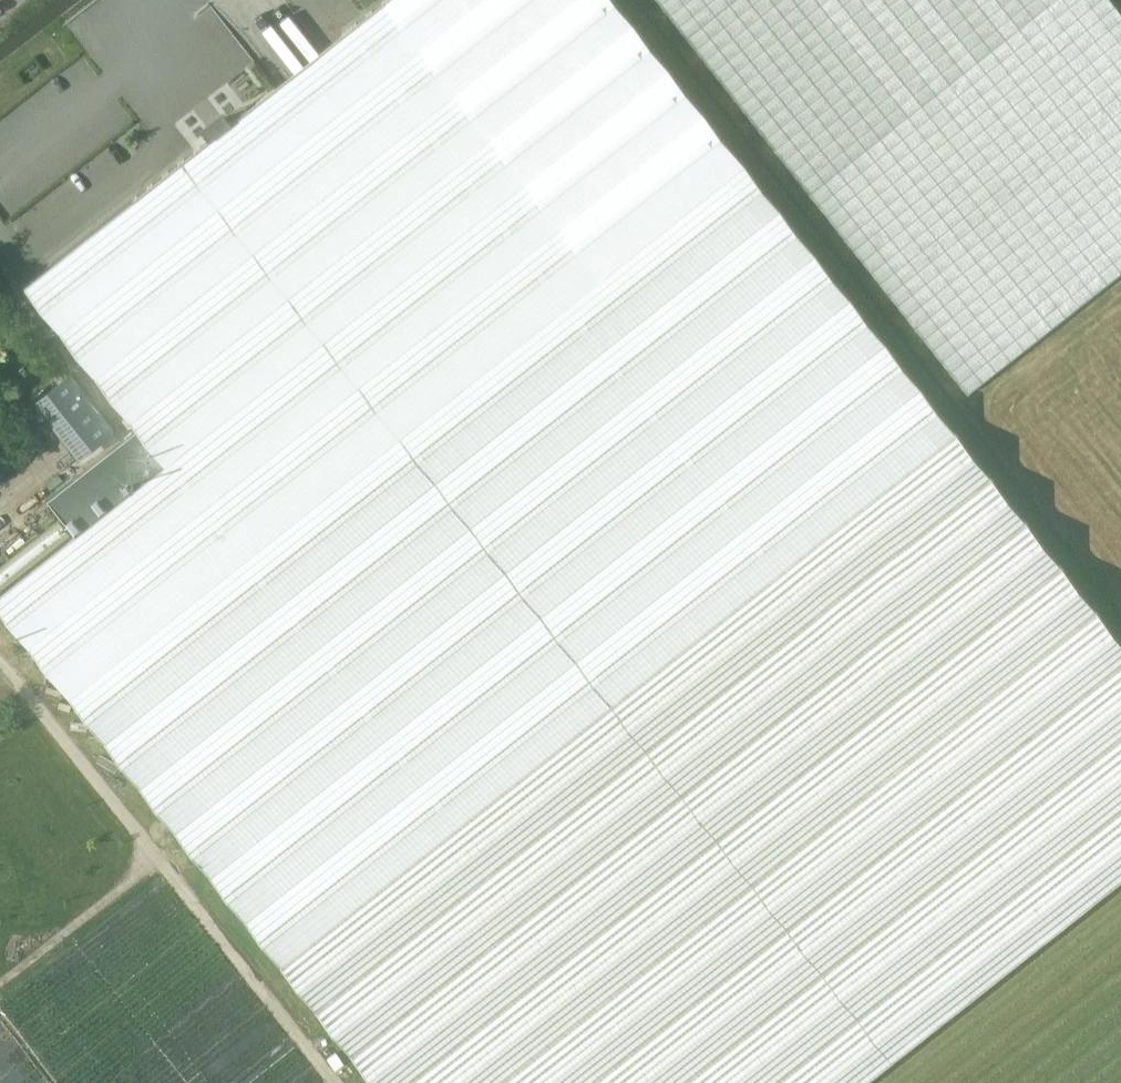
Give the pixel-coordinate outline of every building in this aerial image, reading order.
[(0,593),(0,609),(280,964),(374,1082),(863,1082),(1120,879),(1120,641),(955,431),(615,0),(384,0),(323,48),(323,49),(275,87),(274,87),(227,124),(221,118),(209,128),(214,135),(133,198),(134,199),(131,201),(25,285),(137,427),(48,498),(76,533),(0,593)] [(986,414),(1120,309),(1120,12),(1111,0),(659,0),(986,414)] [(70,374),(42,396),(86,452),(114,430),(70,374)]
